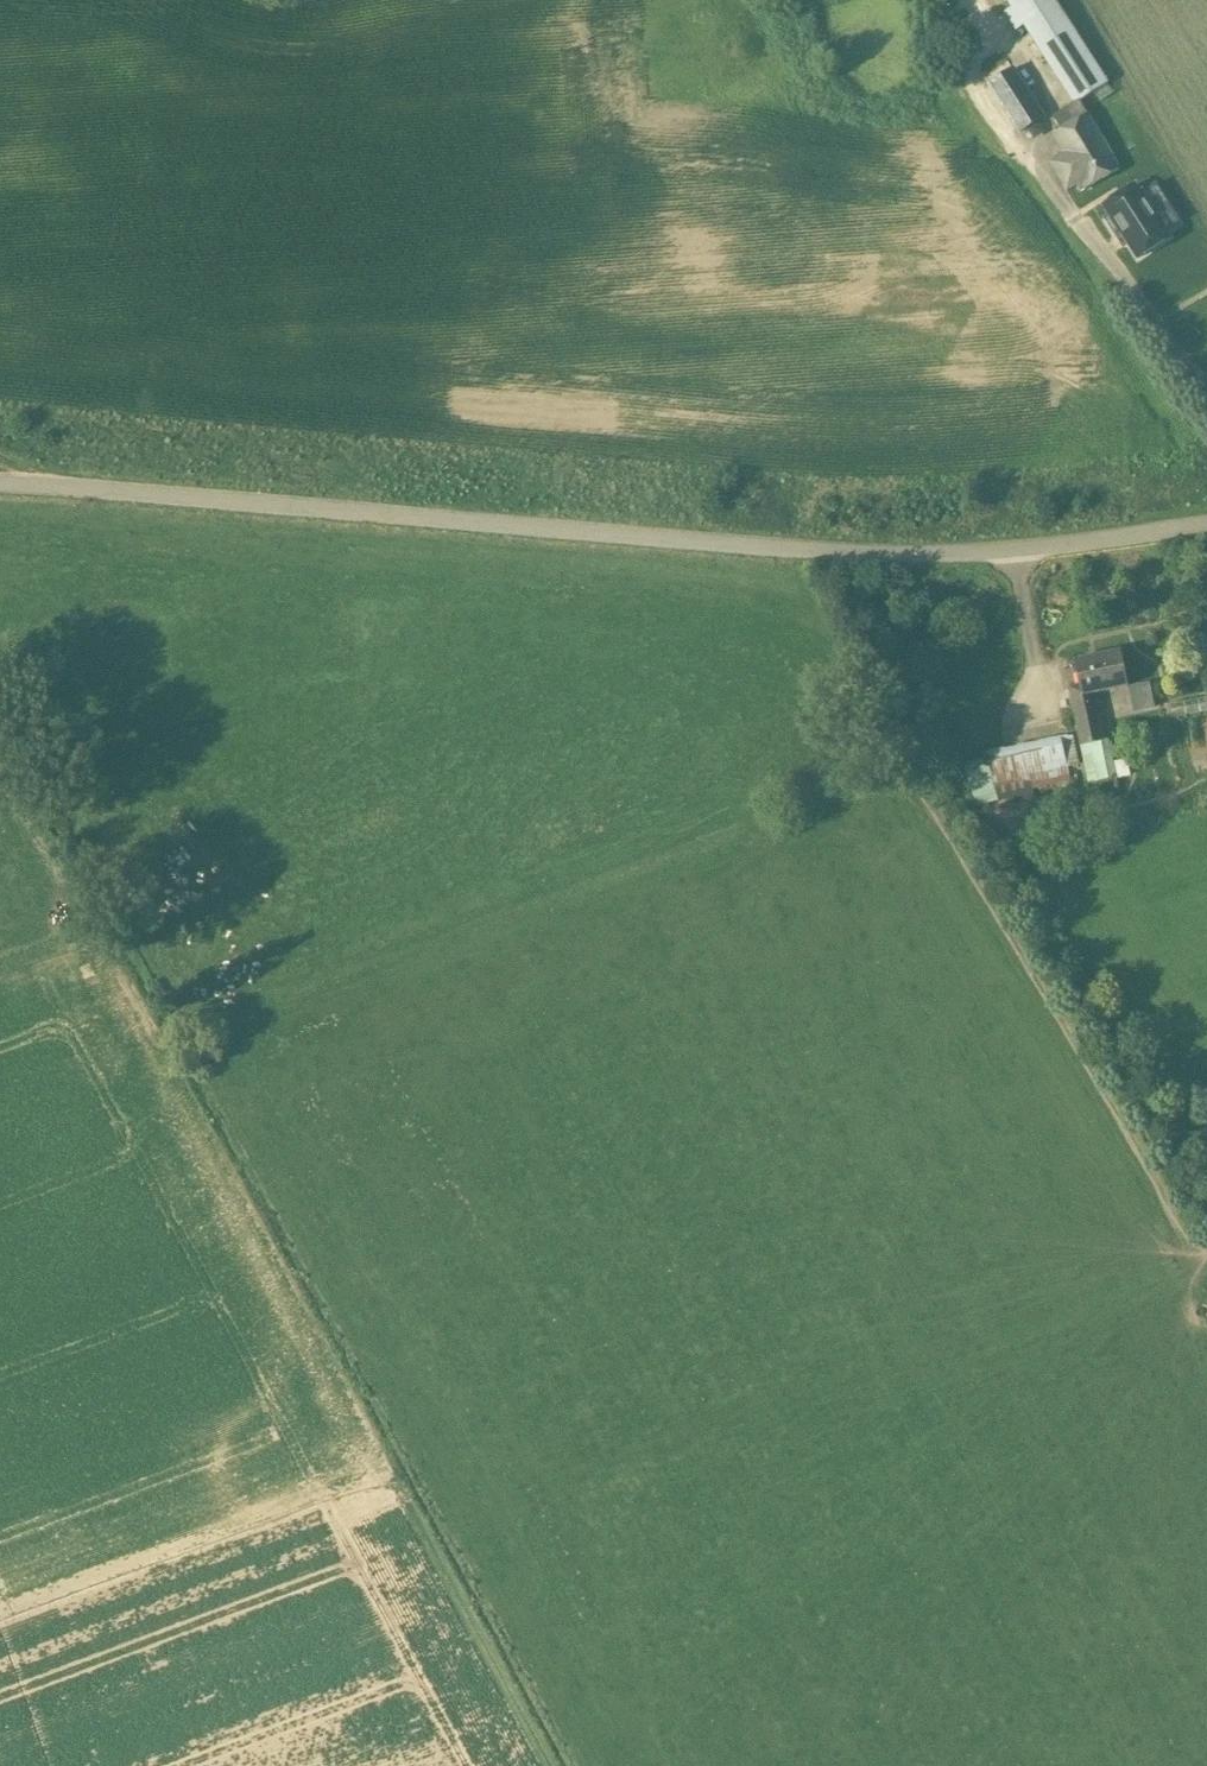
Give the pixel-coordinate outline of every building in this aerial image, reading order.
[(1012,9),(1005,12),(1015,30),(1023,25),(1028,33),(1072,103),(1093,91),(1100,101),(1114,92),(1108,82),(1109,81),(1057,0),(1006,0),(1012,9)] [(1013,69),(989,84),(1020,132),(1044,117),(1013,69)] [(1055,156),(1072,192),(1120,169),(1090,107),(1048,127),(1061,153),(1055,156)] [(1104,206),(1110,214),(1104,218),(1116,236),(1121,232),(1129,244),(1138,258),(1170,238),(1158,219),(1172,210),(1166,202),(1161,194),(1155,185),(1142,194),(1136,185),(1104,206)] [(1083,694),(1071,697),(1080,745),(1105,740),(1096,692),(1127,686),(1121,651),(1076,660),(1081,684),(1083,694)] [(1130,683),(1136,711),(1157,707),(1151,679),(1130,683)] [(977,806),(996,801),(1034,794),(1033,789),(1071,781),(1061,736),(983,751),(985,760),(966,765),(975,797),(977,806)] [(1109,739),(1105,740),(1080,745),(1088,783),(1117,778),(1109,739)]
